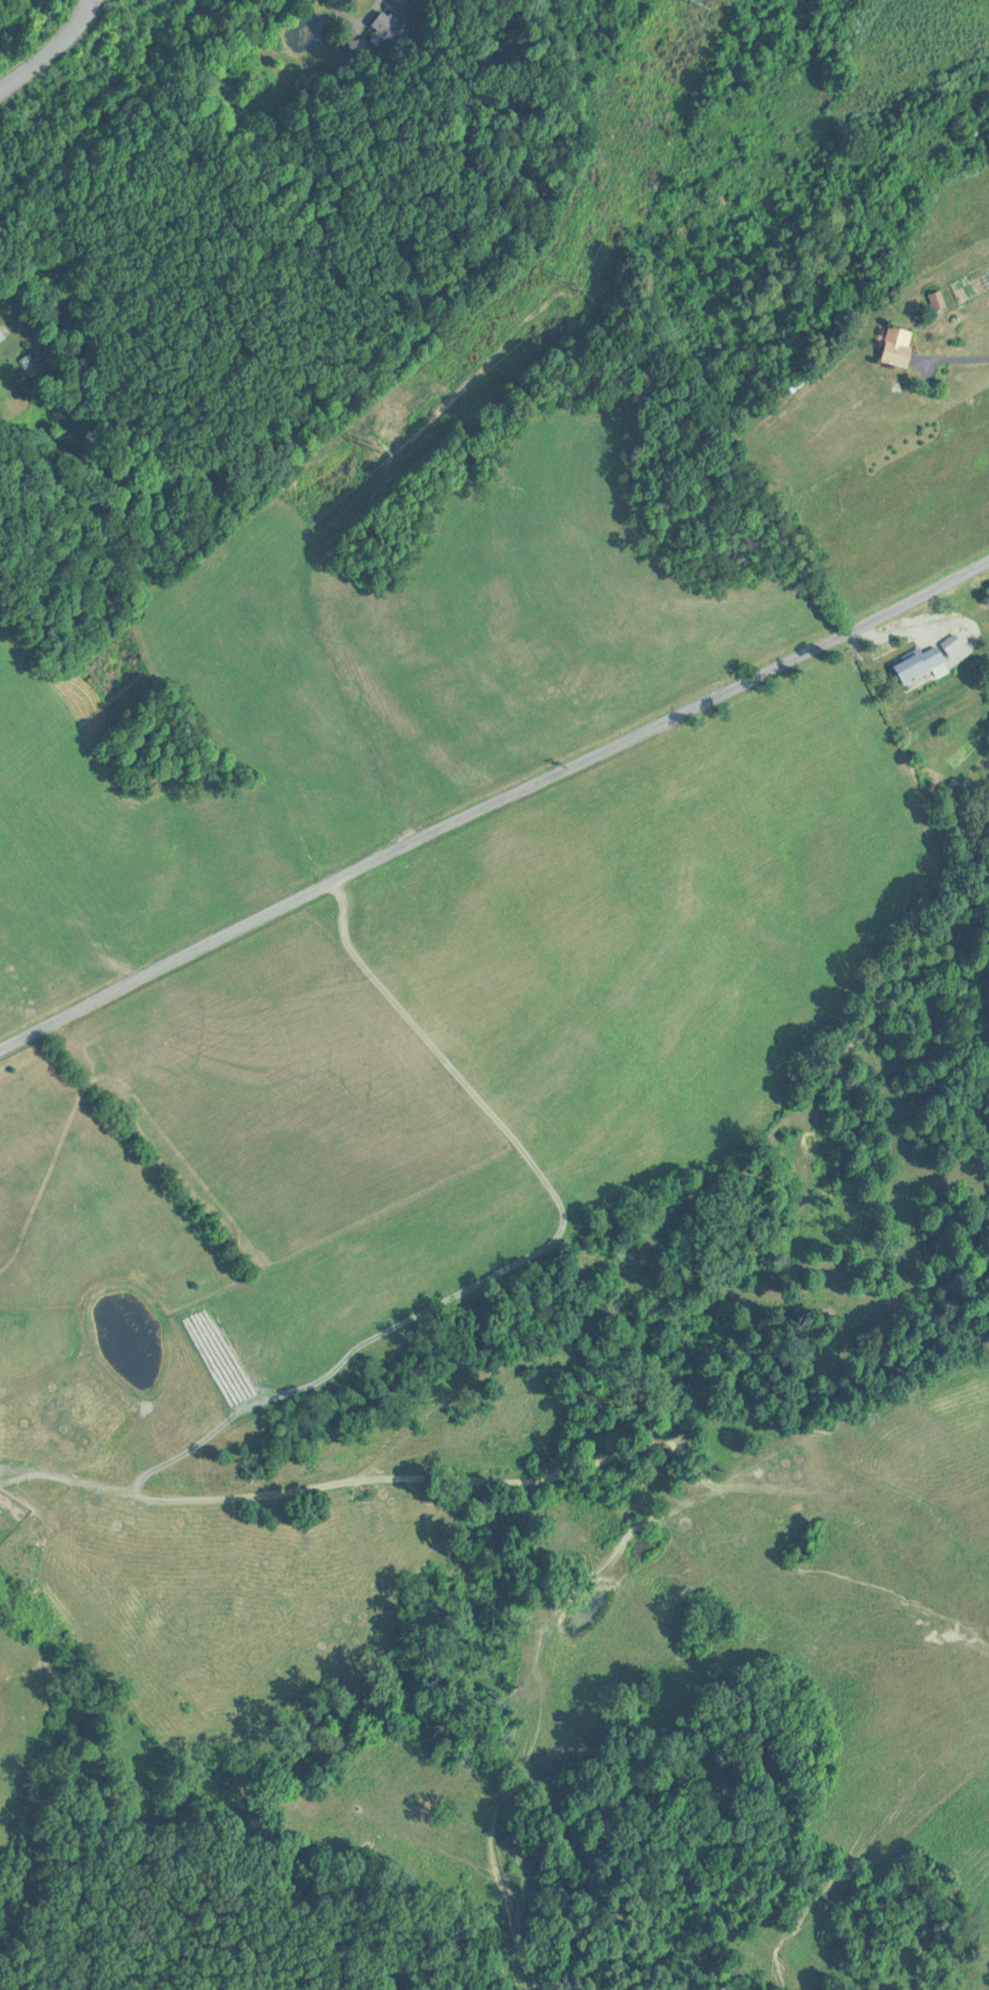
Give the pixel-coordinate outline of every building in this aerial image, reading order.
[(389,11),(409,29),(395,50),(370,35),(375,30),(366,23),(379,9),(385,14),(389,11)] [(940,309),(951,305),(946,289),(934,294),(940,309)] [(888,361),(915,366),(921,330),(895,326),(888,361)] [(942,641),(899,665),(910,686),(953,662),(942,641)]
